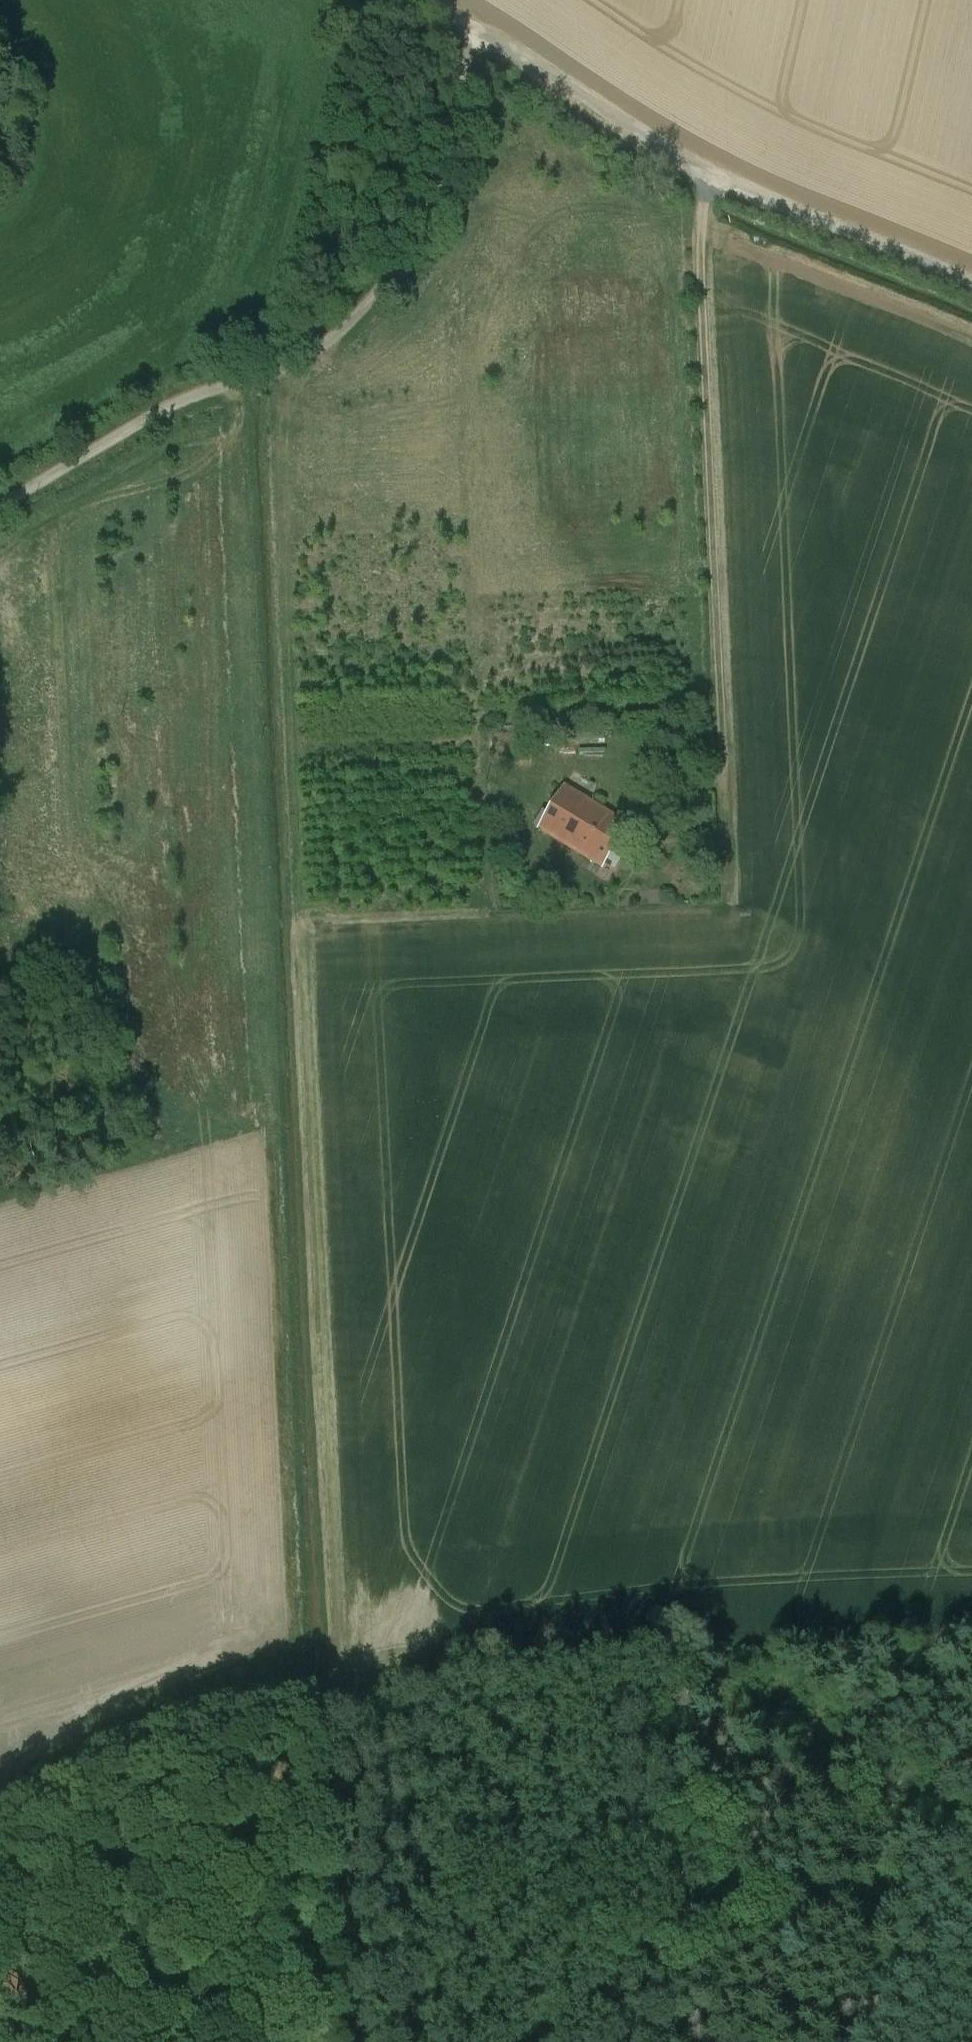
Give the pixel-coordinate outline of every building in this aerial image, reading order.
[(629,826),(565,787),(538,829),(603,868),(629,826)]
